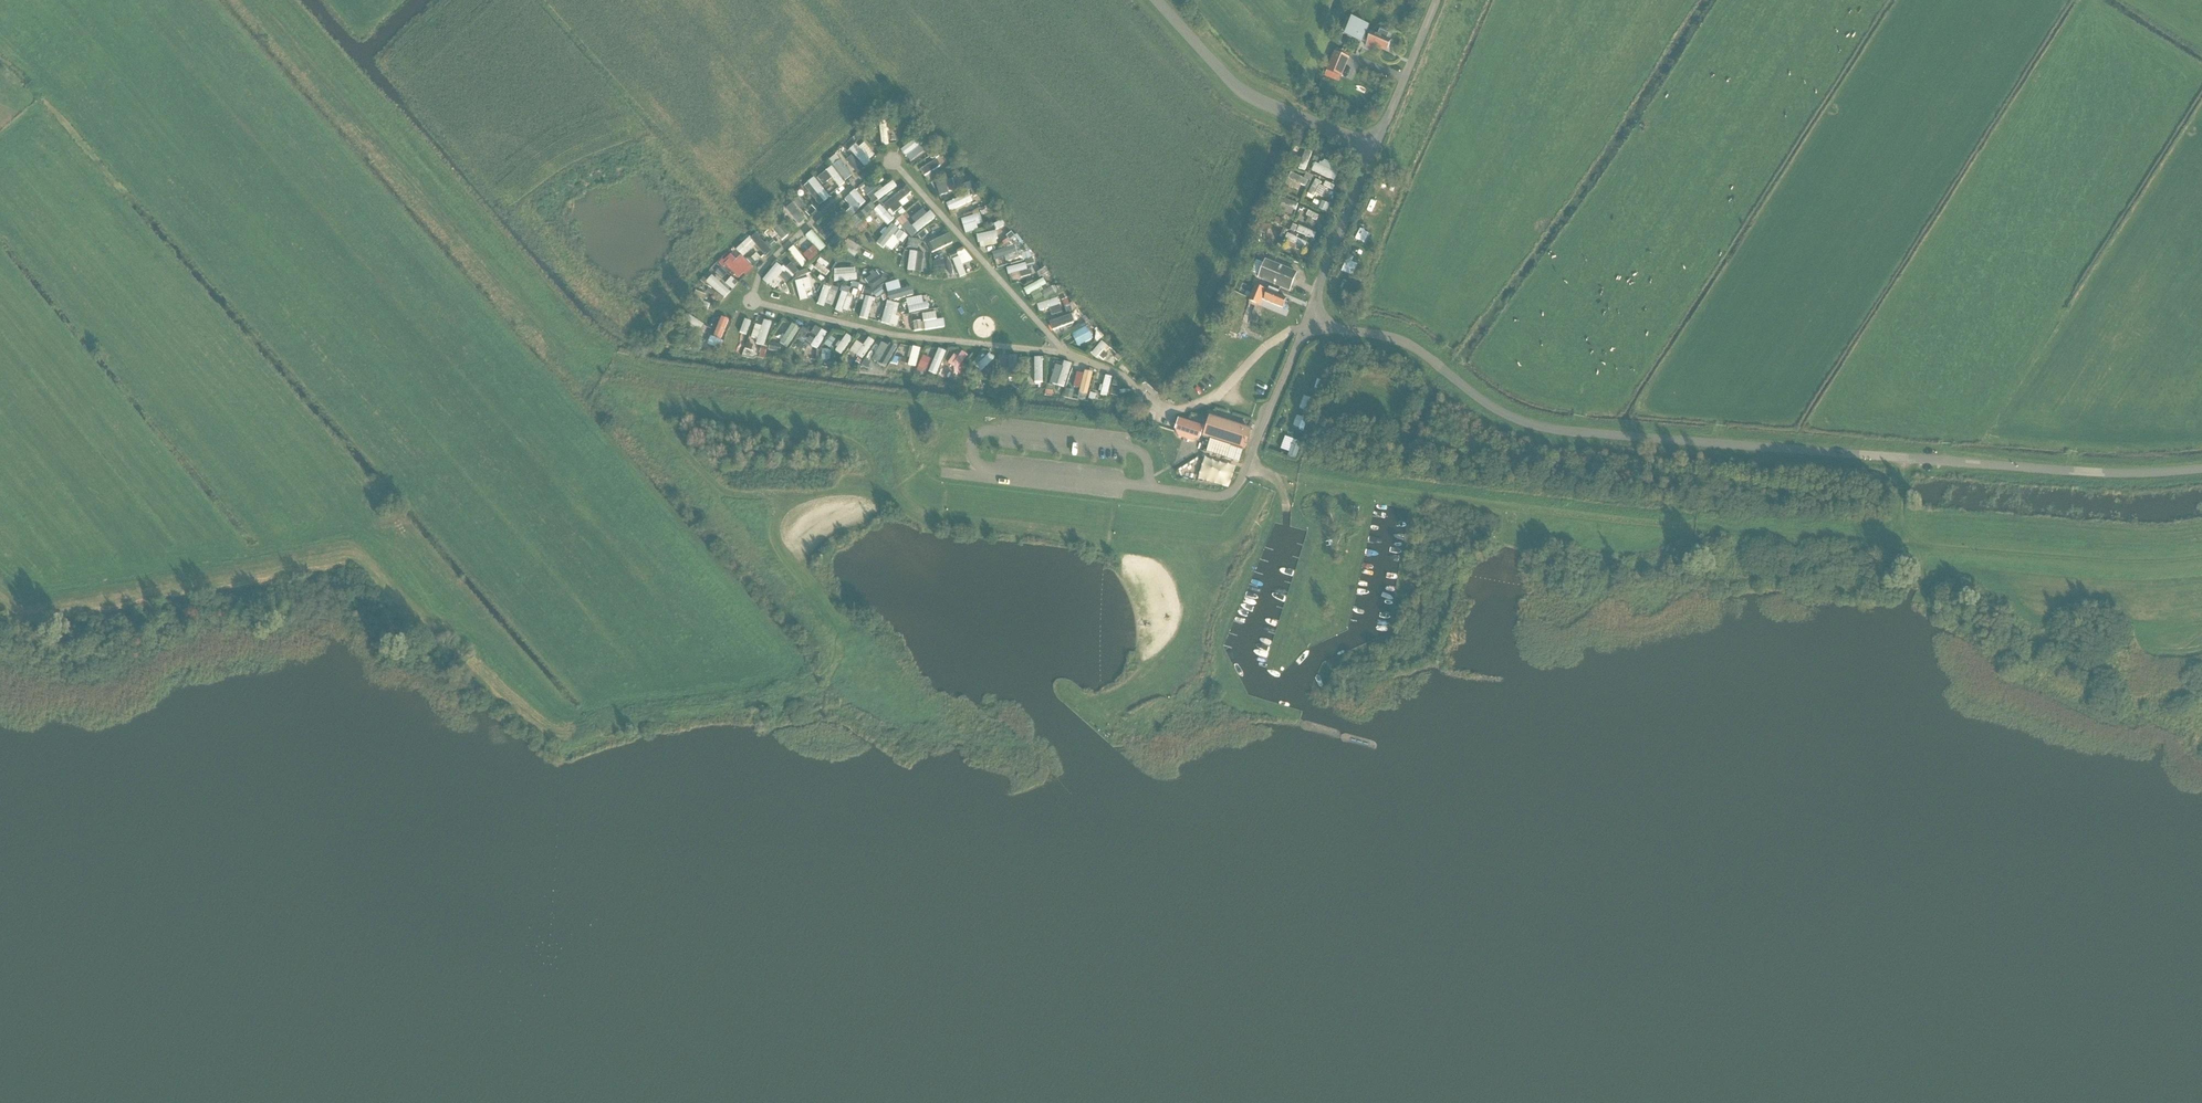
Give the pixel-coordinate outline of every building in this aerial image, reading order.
[(1351,20),(1347,18),(1341,34),(1345,35),(1345,37),(1363,44),(1364,42),(1367,43),(1367,44),(1387,52),(1392,40),(1372,32),(1371,34),(1367,33),(1370,26),(1352,19),(1351,20)] [(1343,78),(1350,59),(1335,53),(1328,72),(1343,78)] [(926,148),(915,135),(899,149),(911,162),(926,148)] [(862,140),(857,145),(854,142),(848,147),(862,164),(874,154),(862,140)] [(1305,147),(1298,167),(1305,170),(1313,150),(1305,147)] [(832,161),(844,178),(849,174),(838,157),(832,161)] [(1310,171),(1333,181),(1337,171),(1314,161),(1310,171)] [(934,173),(931,162),(919,164),(922,176),(934,173)] [(839,188),(844,183),(830,164),(824,169),(839,188)] [(1286,181),(1305,189),(1309,179),(1290,172),(1286,181)] [(812,177),(802,186),(809,193),(812,191),(821,200),(828,193),(812,177)] [(950,177),(935,180),(936,187),(952,184),(950,177)] [(1316,178),(1306,193),(1312,197),(1322,182),(1316,178)] [(891,179),(873,192),(878,199),(896,186),(891,179)] [(1322,185),(1332,189),(1334,184),(1324,180),(1322,185)] [(843,200),(849,205),(844,211),(851,216),(865,199),(852,189),(843,200)] [(967,191),(946,202),(951,211),(972,200),(967,191)] [(1278,197),(1277,203),(1296,207),(1297,201),(1278,197)] [(1322,199),(1318,208),(1324,211),(1328,202),(1322,199)] [(784,206),(798,225),(805,220),(791,201),(784,206)] [(878,202),(874,206),(869,201),(858,212),(863,217),(871,209),(887,226),(894,219),(878,202)] [(920,226),(935,218),(928,206),(914,214),(920,226)] [(1307,209),(1304,216),(1317,220),(1319,213),(1307,209)] [(963,227),(981,221),(978,212),(959,218),(963,227)] [(1358,225),(1364,228),(1370,216),(1363,214),(1358,225)] [(990,223),(994,231),(1005,226),(1001,217),(990,223)] [(775,220),(768,225),(779,239),(786,233),(775,220)] [(861,233),(869,227),(864,220),(856,226),(861,233)] [(895,220),(878,244),(888,252),(897,239),(901,242),(907,234),(899,228),(901,225),(895,220)] [(1312,238),(1315,231),(1299,224),(1296,231),(1312,238)] [(825,225),(818,229),(824,240),(831,235),(825,225)] [(993,228),(975,234),(979,249),(998,244),(993,228)] [(1015,244),(1019,241),(1010,231),(1001,238),(1005,243),(1010,239),(1015,244)] [(931,251),(951,242),(947,232),(926,241),(931,251)] [(1303,248),(1306,242),(1287,232),(1283,238),(1303,248)] [(1356,233),(1351,244),(1356,246),(1362,235),(1356,233)] [(734,246),(740,254),(755,244),(749,235),(734,246)] [(835,239),(833,245),(840,247),(842,241),(835,239)] [(992,260),(1004,258),(1003,253),(1015,251),(1013,245),(990,250),(992,260)] [(844,246),(842,252),(854,256),(856,250),(844,246)] [(966,247),(956,249),(959,263),(969,261),(966,247)] [(906,270),(914,271),(917,250),(908,249),(906,270)] [(752,264),(758,255),(752,251),(746,260),(752,264)] [(741,271),(749,264),(740,255),(733,262),(741,271)] [(738,278),(743,272),(727,258),(722,263),(738,278)] [(1298,272),(1265,259),(1258,279),(1290,292),(1298,272)] [(761,277),(770,285),(782,272),(789,277),(792,274),(776,260),(761,277)] [(812,267),(813,268),(814,267),(825,276),(829,271),(817,261),(812,267)] [(1018,273),(1027,272),(1026,262),(1007,264),(1008,280),(1018,279),(1018,273)] [(833,281),(855,280),(855,271),(832,272),(833,281)] [(872,287),(878,274),(872,271),(865,284),(872,287)] [(704,280),(724,298),(730,291),(710,273),(704,280)] [(808,275),(794,278),(798,300),(807,298),(805,290),(810,288),(808,275)] [(1022,286),(1025,295),(1041,289),(1038,280),(1022,286)] [(817,304),(825,305),(829,285),(821,283),(817,304)] [(1283,307),(1286,297),(1255,285),(1249,301),(1259,304),(1261,299),(1283,307)] [(895,299),(908,297),(907,289),(899,291),(899,286),(892,288),(895,299)] [(851,293),(839,291),(834,309),(847,312),(851,293)] [(908,312),(925,308),(921,294),(905,298),(908,312)] [(1037,312),(1049,310),(1048,305),(1058,304),(1057,297),(1035,301),(1037,312)] [(895,314),(897,302),(885,299),(880,323),(895,326),(898,315),(895,314)] [(944,329),(942,317),(936,318),(935,310),(920,312),(923,331),(944,329)] [(716,318),(723,324),(728,319),(721,313),(716,318)] [(1051,329),(1072,327),(1070,315),(1050,318),(1051,329)] [(703,333),(707,323),(688,317),(685,326),(703,333)] [(749,336),(764,340),(770,319),(762,317),(760,324),(753,322),(749,336)] [(790,321),(781,338),(789,342),(798,325),(790,321)] [(809,333),(808,332),(804,342),(797,339),(792,350),(800,354),(805,343),(818,349),(827,330),(813,324),(809,333)] [(1070,333),(1076,344),(1082,340),(1084,341),(1092,336),(1084,324),(1070,333)] [(845,332),(833,349),(840,354),(853,338),(845,332)] [(861,343),(856,339),(849,349),(861,358),(874,340),(867,335),(861,343)] [(1098,359),(1108,346),(1099,339),(1089,353),(1098,359)] [(906,366),(915,368),(920,347),(911,345),(906,366)] [(937,371),(945,350),(937,347),(929,368),(937,371)] [(950,353),(946,365),(941,363),(938,375),(948,378),(951,367),(958,369),(963,351),(959,350),(958,355),(950,353)] [(914,372),(922,375),(929,358),(921,355),(914,372)] [(1033,370),(1020,371),(1021,387),(1042,387),(1041,355),(1033,356),(1033,370)] [(1062,359),(1055,385),(1064,388),(1071,362),(1062,359)] [(1006,369),(1006,360),(997,360),(998,369),(1006,369)] [(1099,396),(1106,397),(1111,375),(1104,374),(1099,396)] [(1203,437),(1210,439),(1205,452),(1238,462),(1248,429),(1209,417),(1203,437)] [(1203,427),(1177,419),(1174,430),(1178,437),(1192,442),(1194,436),(1199,438),(1203,427)] [(1278,422),(1276,428),(1284,431),(1286,425),(1278,422)] [(1283,448),(1279,440),(1274,442),(1277,450),(1283,448)] [(1168,444),(1162,447),(1165,456),(1172,453),(1168,444)]
